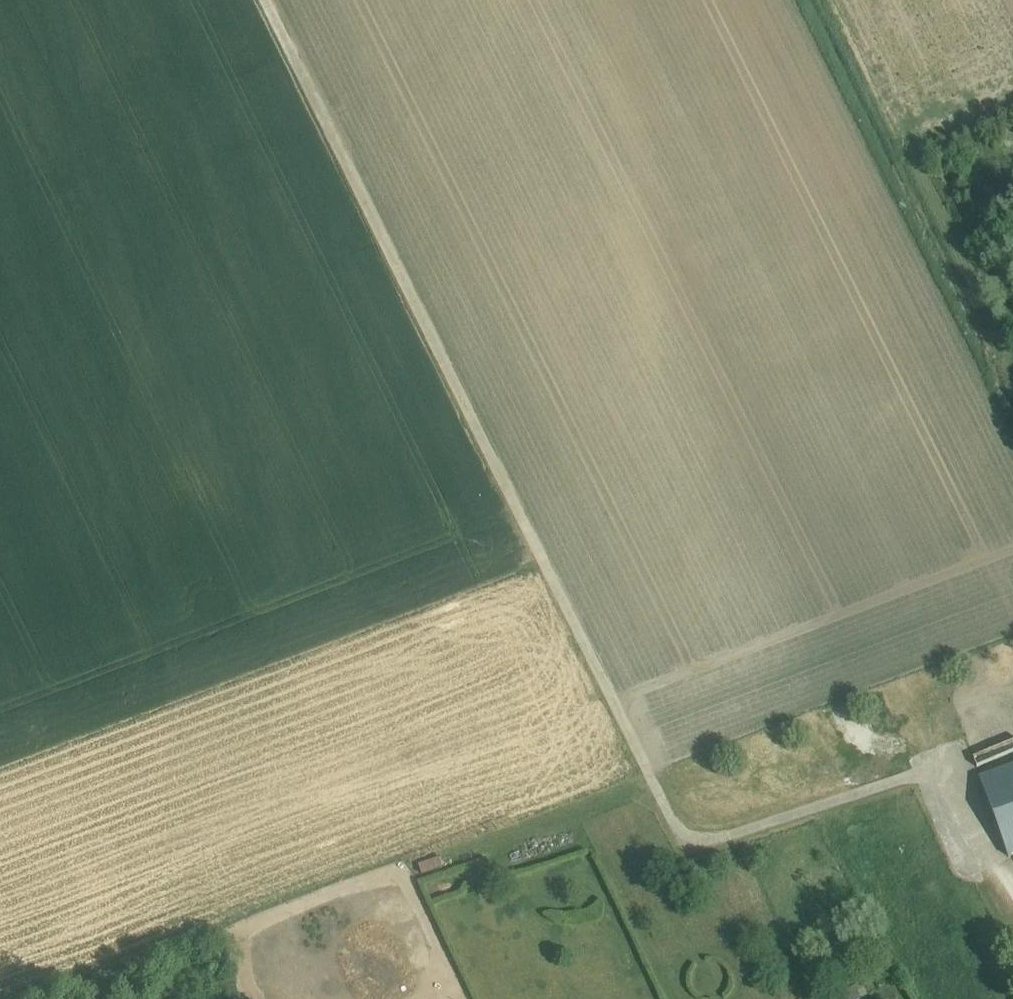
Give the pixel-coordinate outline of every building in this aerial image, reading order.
[(979,779),(1008,857),(1012,855),(1012,767),(979,779)] [(842,994),(845,998),(861,998),(868,996),(861,984),(842,994)]
